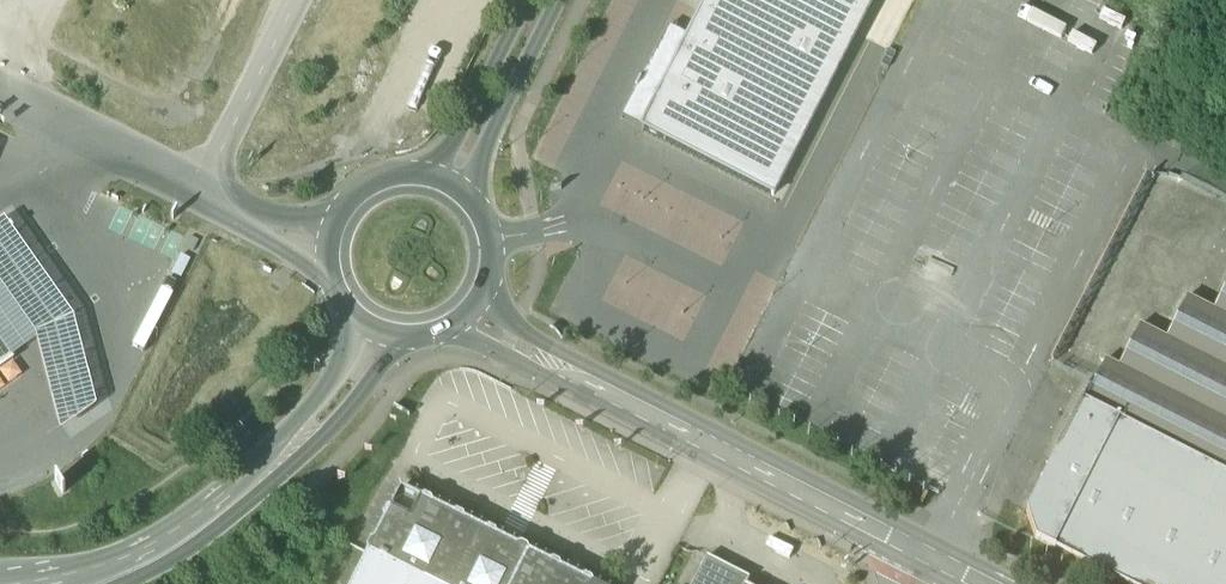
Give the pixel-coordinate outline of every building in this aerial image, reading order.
[(641,131),(771,197),(872,0),(708,0),(641,131)] [(35,335),(67,312),(0,221),(0,287),(35,335)] [(0,287),(0,342),(12,359),(39,340),(35,335),(0,287)] [(1214,312),(1188,298),(1166,340),(1141,327),(1119,368),(1106,361),(1084,404),(1082,403),(1026,513),(1036,541),(1055,551),(1057,548),(1128,583),(1225,583),(1225,288),(1214,312)] [(67,312),(35,335),(39,340),(54,402),(61,429),(92,409),(84,379),(67,312)] [(14,362),(12,359),(0,342),(0,373),(14,362)] [(454,517),(432,506),(431,503),(425,500),(422,501),(400,490),(389,511),(386,512),(383,519),(384,522),(373,544),(370,545),(367,551),(368,554),(368,555),(426,583),(592,583),(585,580),(582,581),(561,570),(559,567),(553,564),(550,565),(528,554),(527,551),(521,548),(518,549),(496,538),(495,535),(489,532),(486,533),(464,522),(463,519),(457,516),(454,517)] [(368,555),(353,583),(426,583),(368,555)] [(693,583),(747,583),(749,580),(707,558),(693,583)]
